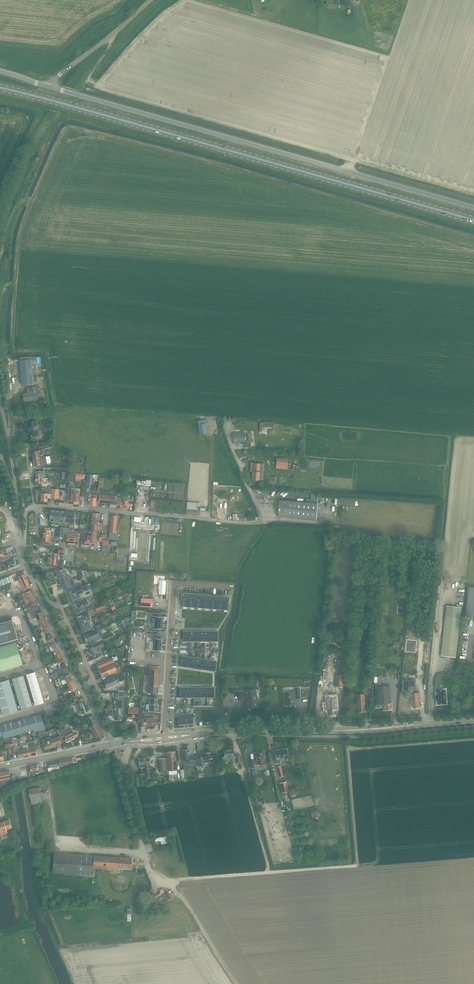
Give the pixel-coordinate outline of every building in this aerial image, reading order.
[(31,356),(19,357),(20,361),(22,384),(34,383),(32,359),(31,356)] [(29,393),(23,394),(24,401),(31,400),(31,401),(36,400),(36,399),(38,399),(37,396),(38,396),(41,396),(40,390),(40,386),(27,388),(28,392),(29,392),(29,393)] [(27,421),(30,436),(38,435),(36,420),(27,421)] [(232,433),(233,443),(246,441),(245,432),(232,433)] [(244,442),(244,446),(251,446),(251,442),(252,441),(251,433),(247,433),(248,442),(244,442)] [(31,452),(33,459),(40,458),(39,454),(45,453),(44,449),(31,452)] [(40,458),(33,459),(34,466),(47,463),(46,460),(40,461),(40,458)] [(277,459),(276,466),(287,467),(288,460),(277,459)] [(250,471),(253,471),(259,472),(259,479),(262,479),(264,463),(251,462),(250,471)] [(66,476),(66,481),(71,481),(74,481),(75,473),(71,473),(66,473),(66,476)] [(42,488),(41,501),(47,502),(48,493),(49,494),(50,489),(42,488)] [(59,495),(59,492),(59,489),(52,489),(51,498),(58,499),(59,496),(59,495)] [(89,505),(95,506),(96,500),(97,500),(98,494),(91,493),(91,498),(90,497),(89,505)] [(278,515),(278,516),(316,519),(316,515),(317,500),(318,494),(311,493),(310,499),(306,499),(306,502),(279,500),(278,515)] [(110,507),(116,507),(116,497),(116,496),(100,494),(99,502),(106,503),(106,502),(110,503),(110,507)] [(49,511),(49,514),(50,515),(49,521),(64,522),(65,519),(74,519),(75,512),(65,511),(50,510),(50,511),(49,511)] [(92,515),(90,530),(97,531),(96,533),(97,533),(102,534),(102,531),(103,522),(99,522),(100,515),(100,514),(92,513),(92,515)] [(109,539),(116,539),(117,516),(111,515),(109,539)] [(171,523),(171,527),(173,527),(172,539),(179,540),(180,527),(176,527),(177,524),(171,523)] [(44,530),(43,535),(53,536),(54,537),(54,532),(53,532),(53,531),(49,530),(49,528),(45,527),(45,530),(44,530)] [(55,537),(55,542),(58,543),(58,542),(59,543),(59,541),(60,538),(63,538),(63,533),(66,534),(66,532),(69,532),(70,528),(60,528),(60,532),(60,533),(60,537),(56,536),(55,536),(55,537)] [(66,543),(77,544),(78,534),(67,534),(66,543)] [(5,549),(0,550),(4,561),(6,560),(6,561),(9,560),(9,558),(7,552),(13,550),(12,546),(5,549)] [(49,552),(48,558),(58,559),(63,560),(64,549),(58,549),(58,553),(49,552)] [(167,553),(166,561),(177,562),(178,554),(167,553)] [(58,559),(48,558),(47,564),(48,564),(48,566),(53,567),(53,564),(56,565),(56,564),(58,564),(59,559),(63,560),(58,559)] [(14,560),(7,563),(9,568),(16,566),(14,560)] [(63,569),(57,572),(64,590),(75,585),(72,577),(68,579),(63,569)] [(21,594),(31,590),(24,574),(14,578),(15,581),(19,579),(24,589),(25,592),(21,594)] [(155,576),(154,583),(159,584),(157,592),(162,593),(163,580),(163,577),(155,576)] [(76,589),(66,593),(70,602),(80,597),(79,594),(83,592),(90,589),(87,584),(81,587),(76,589)] [(473,617),(473,587),(469,587),(466,608),(465,616),(473,617)] [(23,599),(34,594),(31,590),(21,594),(23,599)] [(228,610),(228,599),(187,596),(187,594),(179,593),(179,599),(183,599),(183,606),(228,610)] [(36,599),(34,594),(23,599),(25,603),(29,602),(36,599)] [(141,598),(140,606),(152,607),(153,599),(141,598)] [(30,609),(33,608),(38,605),(36,599),(29,602),(31,606),(26,608),(27,610),(30,609)] [(84,610),(83,606),(89,604),(87,599),(81,602),(71,606),(75,614),(84,610)] [(292,605),(292,612),(297,612),(297,614),(300,614),(300,616),(304,617),(304,615),(305,615),(306,603),(298,602),(298,605),(292,605)] [(41,612),(38,605),(33,608),(35,614),(41,612)] [(447,606),(441,656),(456,657),(462,607),(447,606)] [(40,627),(41,627),(47,624),(41,612),(35,614),(33,608),(30,609),(31,609),(29,610),(33,619),(34,619),(35,620),(37,619),(40,627)] [(76,618),(80,625),(91,620),(92,620),(88,612),(85,614),(76,618)] [(147,613),(146,616),(149,616),(149,622),(153,622),(163,623),(163,617),(161,617),(161,613),(147,613)] [(16,642),(18,641),(11,617),(0,621),(0,646),(16,642)] [(91,620),(80,625),(83,632),(91,629),(89,625),(93,623),(91,620)] [(146,627),(145,631),(160,632),(160,628),(163,628),(163,623),(153,622),(152,628),(146,627)] [(104,626),(102,623),(95,626),(97,630),(84,635),(87,642),(92,639),(93,642),(100,639),(99,636),(103,635),(100,628),(104,626)] [(46,634),(46,636),(51,633),(47,624),(41,627),(42,629),(41,630),(42,632),(44,632),(45,634),(46,634)] [(102,636),(103,637),(105,641),(111,639),(114,637),(112,632),(102,636)] [(51,633),(46,636),(49,643),(54,641),(51,633)] [(161,650),(162,638),(157,638),(158,634),(150,633),(150,638),(153,638),(153,650),(159,650),(161,650)] [(16,642),(0,646),(0,669),(0,671),(23,665),(16,642)] [(50,648),(51,651),(52,651),(58,648),(55,642),(44,647),(45,650),(50,648)] [(99,652),(101,651),(100,647),(104,645),(102,642),(89,648),(92,655),(99,652)] [(140,647),(130,646),(129,661),(139,661),(140,647)] [(55,662),(57,661),(62,659),(58,648),(52,651),(51,651),(53,651),(56,658),(54,659),(55,662)] [(114,661),(118,659),(116,656),(112,658),(112,657),(96,664),(98,669),(114,662),(114,661)] [(187,667),(189,657),(182,656),(180,666),(187,667)] [(194,668),(196,658),(189,657),(187,667),(194,668)] [(201,669),(203,659),(196,658),(194,668),(201,669)] [(62,659),(57,661),(60,668),(59,669),(60,671),(62,670),(64,674),(69,672),(67,668),(64,669),(63,667),(66,666),(62,659)] [(208,670),(209,660),(203,659),(201,669),(208,670)] [(216,661),(209,660),(208,670),(215,671),(216,661)] [(99,670),(102,678),(109,675),(109,674),(121,669),(120,666),(118,661),(99,670)] [(145,668),(144,675),(149,675),(149,681),(148,686),(148,693),(152,693),(158,693),(159,684),(159,681),(159,669),(149,668),(145,668)] [(35,672),(26,674),(35,705),(44,702),(35,672)] [(124,673),(118,676),(120,681),(126,679),(124,673)] [(65,679),(67,683),(72,681),(69,674),(64,676),(64,675),(63,675),(61,677),(59,677),(61,681),(65,679)] [(335,687),(343,687),(344,683),(344,675),(336,674),(335,687)] [(24,675),(12,678),(21,709),(26,708),(32,706),(33,706),(24,675)] [(116,683),(119,682),(116,676),(114,677),(113,677),(104,681),(107,688),(116,684),(116,683)] [(414,693),(415,680),(403,679),(402,692),(405,692),(412,693),(412,697),(413,708),(419,707),(418,693),(414,693)] [(0,682),(0,707),(2,715),(17,711),(8,680),(0,682)] [(72,681),(67,683),(69,688),(68,689),(62,691),(64,695),(69,692),(71,691),(76,689),(72,681)] [(392,710),(391,704),(394,703),(394,700),(391,700),(390,686),(376,687),(378,705),(381,704),(381,707),(384,707),(384,710),(392,710)] [(283,692),(284,705),(287,704),(286,703),(289,703),(289,704),(294,704),(294,698),(296,698),(300,698),(299,688),(295,688),(295,692),(293,692),(293,691),(283,692)] [(252,707),(257,707),(256,690),(245,691),(245,692),(239,693),(240,699),(241,699),(246,699),(246,703),(247,707),(248,707),(248,706),(252,706),(252,707)] [(436,690),(436,695),(436,699),(437,699),(437,704),(446,703),(444,690),(436,690)] [(114,708),(109,709),(109,711),(114,711),(115,720),(121,720),(120,709),(123,709),(122,698),(126,698),(125,693),(125,692),(121,692),(121,693),(113,694),(113,697),(114,708)] [(356,694),(358,712),(365,712),(364,694),(356,694)] [(328,703),(325,703),(325,707),(328,707),(329,714),(337,713),(336,708),(337,708),(336,695),(327,696),(328,703)] [(68,705),(69,706),(77,704),(79,711),(78,711),(79,714),(81,713),(81,714),(85,713),(81,699),(78,700),(77,698),(74,700),(75,702),(72,703),(73,703),(68,705)] [(128,717),(131,718),(131,717),(138,717),(139,708),(128,708),(128,717)] [(41,715),(30,718),(33,730),(34,730),(34,733),(45,730),(45,728),(48,728),(44,713),(41,714),(41,715)] [(186,724),(185,714),(178,715),(178,716),(179,725),(186,724)] [(192,714),(185,714),(186,724),(193,723),(192,714)] [(87,722),(90,728),(97,723),(92,715),(87,718),(88,720),(87,720),(88,721),(87,722)] [(142,724),(142,727),(147,726),(147,729),(156,728),(155,717),(141,719),(142,724)] [(30,718),(22,720),(25,732),(28,732),(29,733),(30,732),(30,731),(33,730),(30,718)] [(22,720),(15,722),(18,734),(19,737),(26,735),(25,732),(22,720)] [(15,722),(8,724),(11,736),(14,736),(16,735),(18,734),(15,722)] [(97,723),(90,728),(96,738),(103,734),(97,723)] [(8,724),(0,726),(3,737),(4,738),(4,741),(12,738),(11,736),(8,724)] [(60,731),(66,742),(75,737),(73,732),(71,733),(69,730),(67,731),(65,728),(60,731)] [(50,737),(41,741),(43,747),(45,747),(45,749),(64,742),(63,738),(62,735),(60,736),(51,739),(50,737)] [(28,748),(24,749),(23,749),(25,757),(37,755),(35,742),(27,743),(28,748)] [(224,757),(222,757),(222,760),(233,759),(237,758),(237,763),(241,762),(240,755),(234,756),(233,749),(224,750),(224,757)] [(182,751),(183,760),(190,760),(190,764),(197,764),(197,755),(190,756),(189,750),(182,751)] [(287,760),(287,758),(288,758),(287,750),(275,751),(276,763),(280,763),(280,759),(282,759),(283,761),(287,760)] [(175,751),(167,752),(168,765),(168,771),(169,775),(177,774),(176,770),(177,770),(177,765),(176,761),(175,751)] [(205,758),(203,758),(203,756),(198,757),(199,765),(204,765),(204,763),(214,761),(213,759),(214,759),(213,752),(204,752),(205,758)] [(263,763),(265,763),(263,752),(255,753),(256,761),(254,761),(254,760),(249,760),(250,767),(254,767),(254,764),(258,764),(259,765),(262,765),(263,763)] [(72,757),(58,761),(59,765),(61,765),(67,764),(67,763),(71,763),(73,762),(72,757)] [(141,774),(136,774),(137,784),(137,786),(146,785),(145,778),(146,778),(145,765),(144,758),(138,759),(139,765),(139,768),(141,768),(141,774)] [(158,766),(159,770),(160,770),(160,773),(164,772),(164,770),(167,770),(166,758),(158,758),(158,766)] [(49,762),(50,767),(48,768),(48,771),(51,771),(51,770),(50,767),(54,767),(55,766),(56,767),(56,769),(59,768),(59,765),(58,765),(57,761),(49,762)] [(30,766),(31,770),(29,771),(30,774),(34,773),(41,771),(41,769),(40,764),(30,766)] [(11,783),(9,770),(0,772),(0,785),(1,785),(11,783)] [(279,783),(282,793),(289,791),(286,781),(279,783)] [(28,789),(31,805),(42,803),(39,787),(28,789)] [(0,801),(0,808),(11,805),(9,798),(0,801)] [(0,822),(0,835),(7,833),(6,830),(12,828),(9,820),(4,822),(4,821),(0,822)] [(114,870),(115,856),(54,853),(53,873),(93,875),(94,869),(114,870)] [(118,857),(115,856),(114,870),(118,870),(118,869),(119,869),(119,868),(131,868),(132,858),(118,857)]
